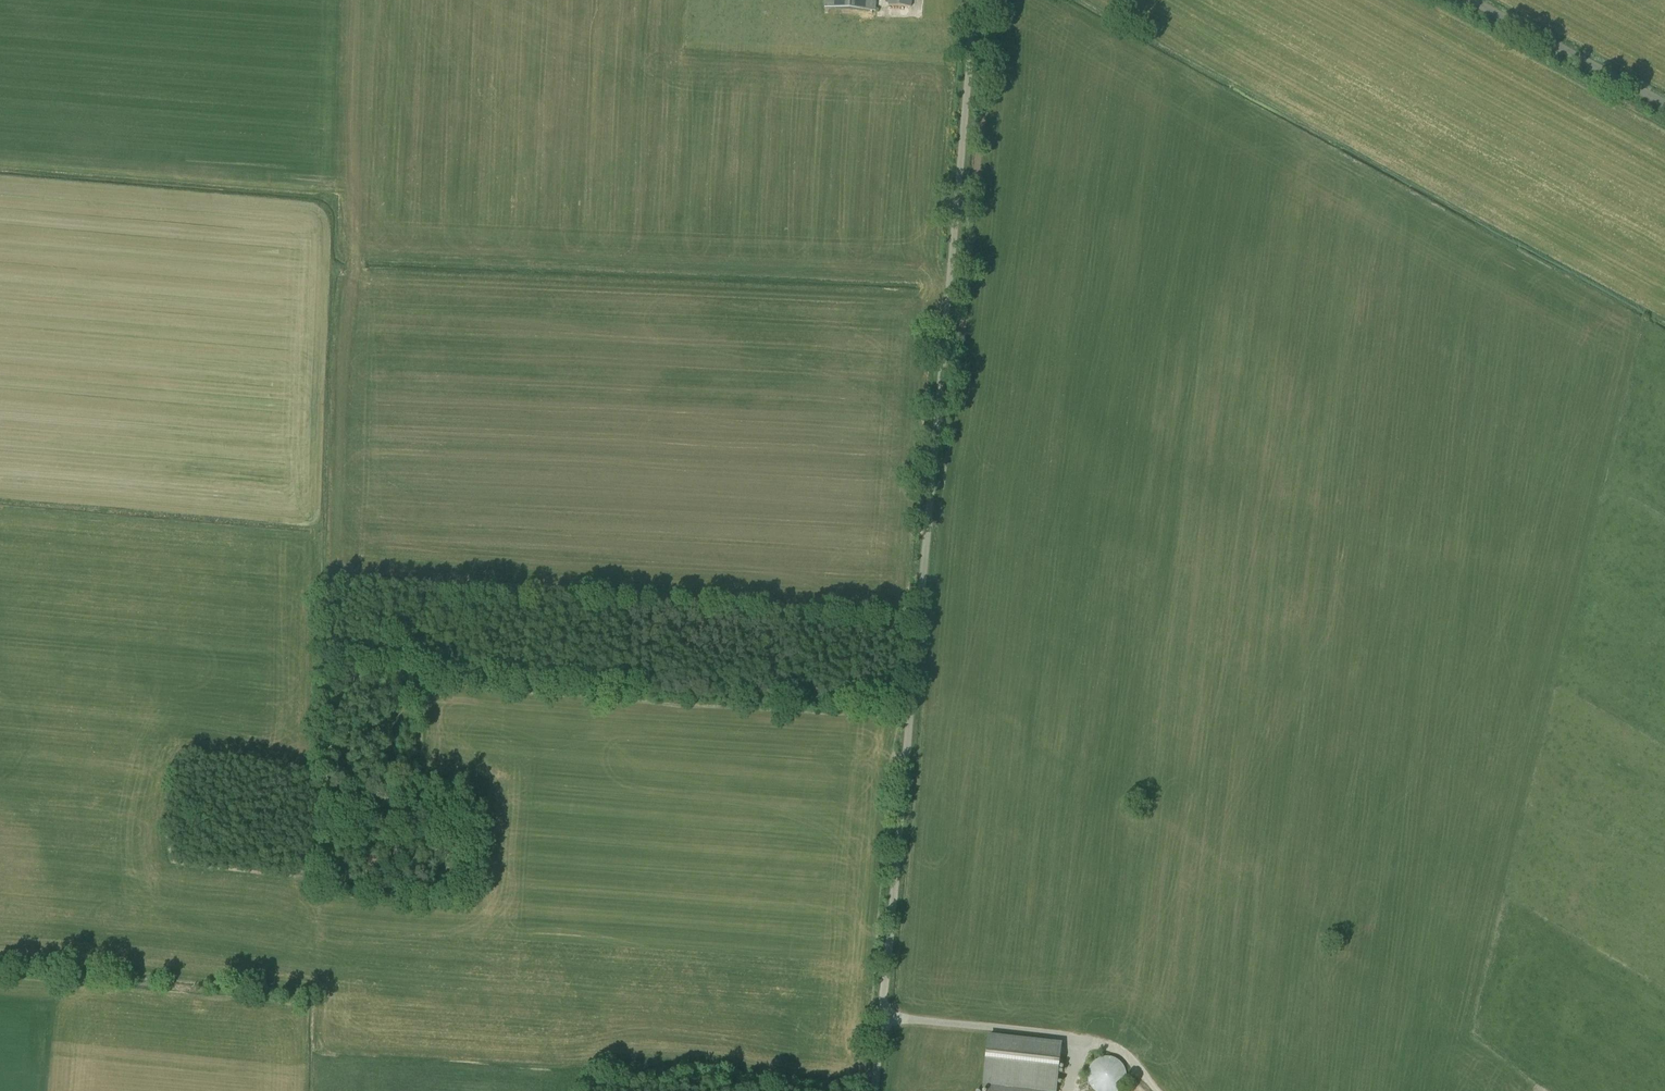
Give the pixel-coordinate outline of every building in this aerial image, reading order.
[(875,11),(876,0),(826,0),(825,8),(875,11)] [(1061,1045),(988,1038),(983,1088),(988,1089),(988,1090),(1057,1090),(1061,1045)] [(1099,1058),(1098,1059),(1096,1060),(1095,1061),(1093,1063),(1091,1065),(1090,1067),(1090,1068),(1089,1069),(1089,1070),(1089,1071),(1088,1072),(1088,1074),(1088,1076),(1088,1077),(1088,1078),(1089,1080),(1089,1081),(1089,1082),(1090,1083),(1090,1085),(1091,1086),(1092,1087),(1094,1089),(1095,1090),(1096,1090),(1118,1090),(1120,1090),(1121,1089),(1122,1087),(1123,1086),(1124,1085),(1125,1083),(1125,1082),(1126,1081),(1126,1079),(1126,1078),(1126,1076),(1126,1075),(1126,1074),(1126,1072),(1126,1071),(1126,1070),(1125,1068),(1125,1067),(1124,1066),(1123,1065),(1122,1063),(1121,1062),(1120,1061),(1119,1060),(1118,1059),(1116,1058),(1115,1058),(1112,1057),(1111,1057),(1110,1056),(1108,1056),(1106,1056),(1105,1056),(1104,1057),(1101,1057),(1100,1058),(1099,1058)]
